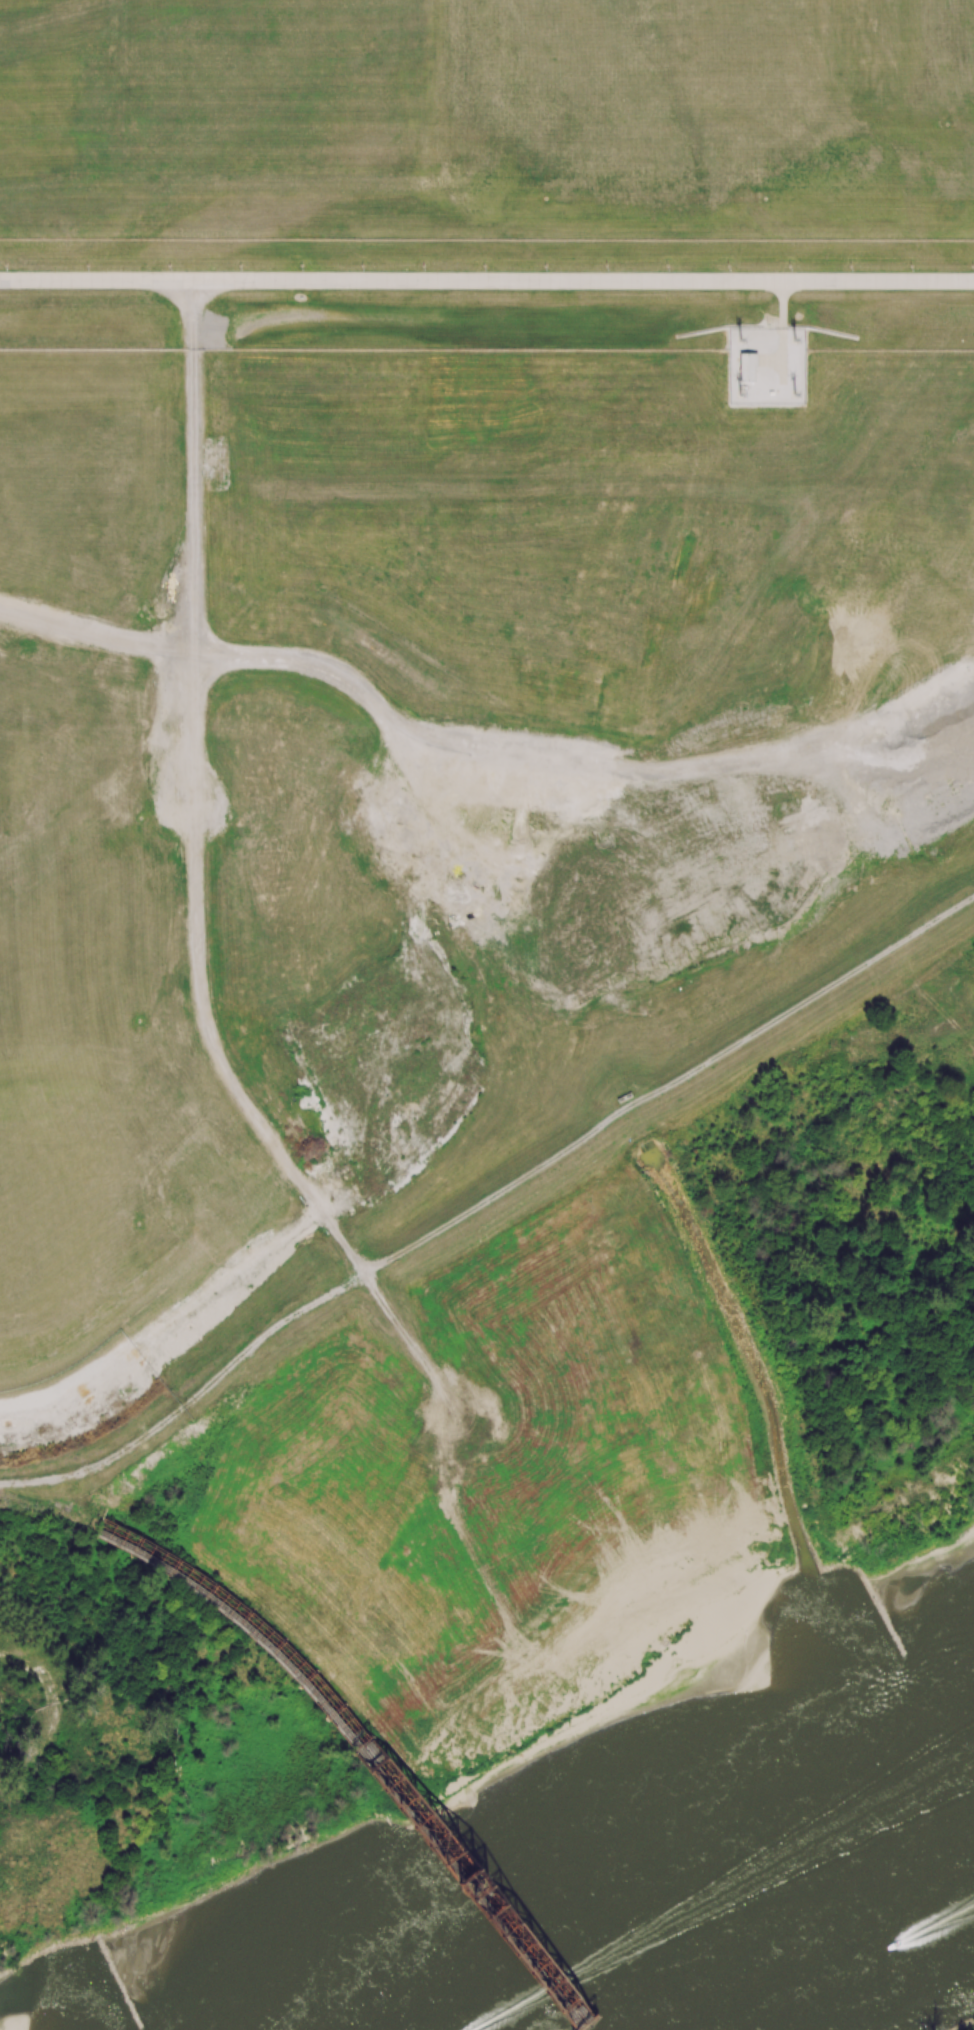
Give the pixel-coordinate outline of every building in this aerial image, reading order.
[(739,381),(755,381),(755,354),(739,353),(739,381)]
